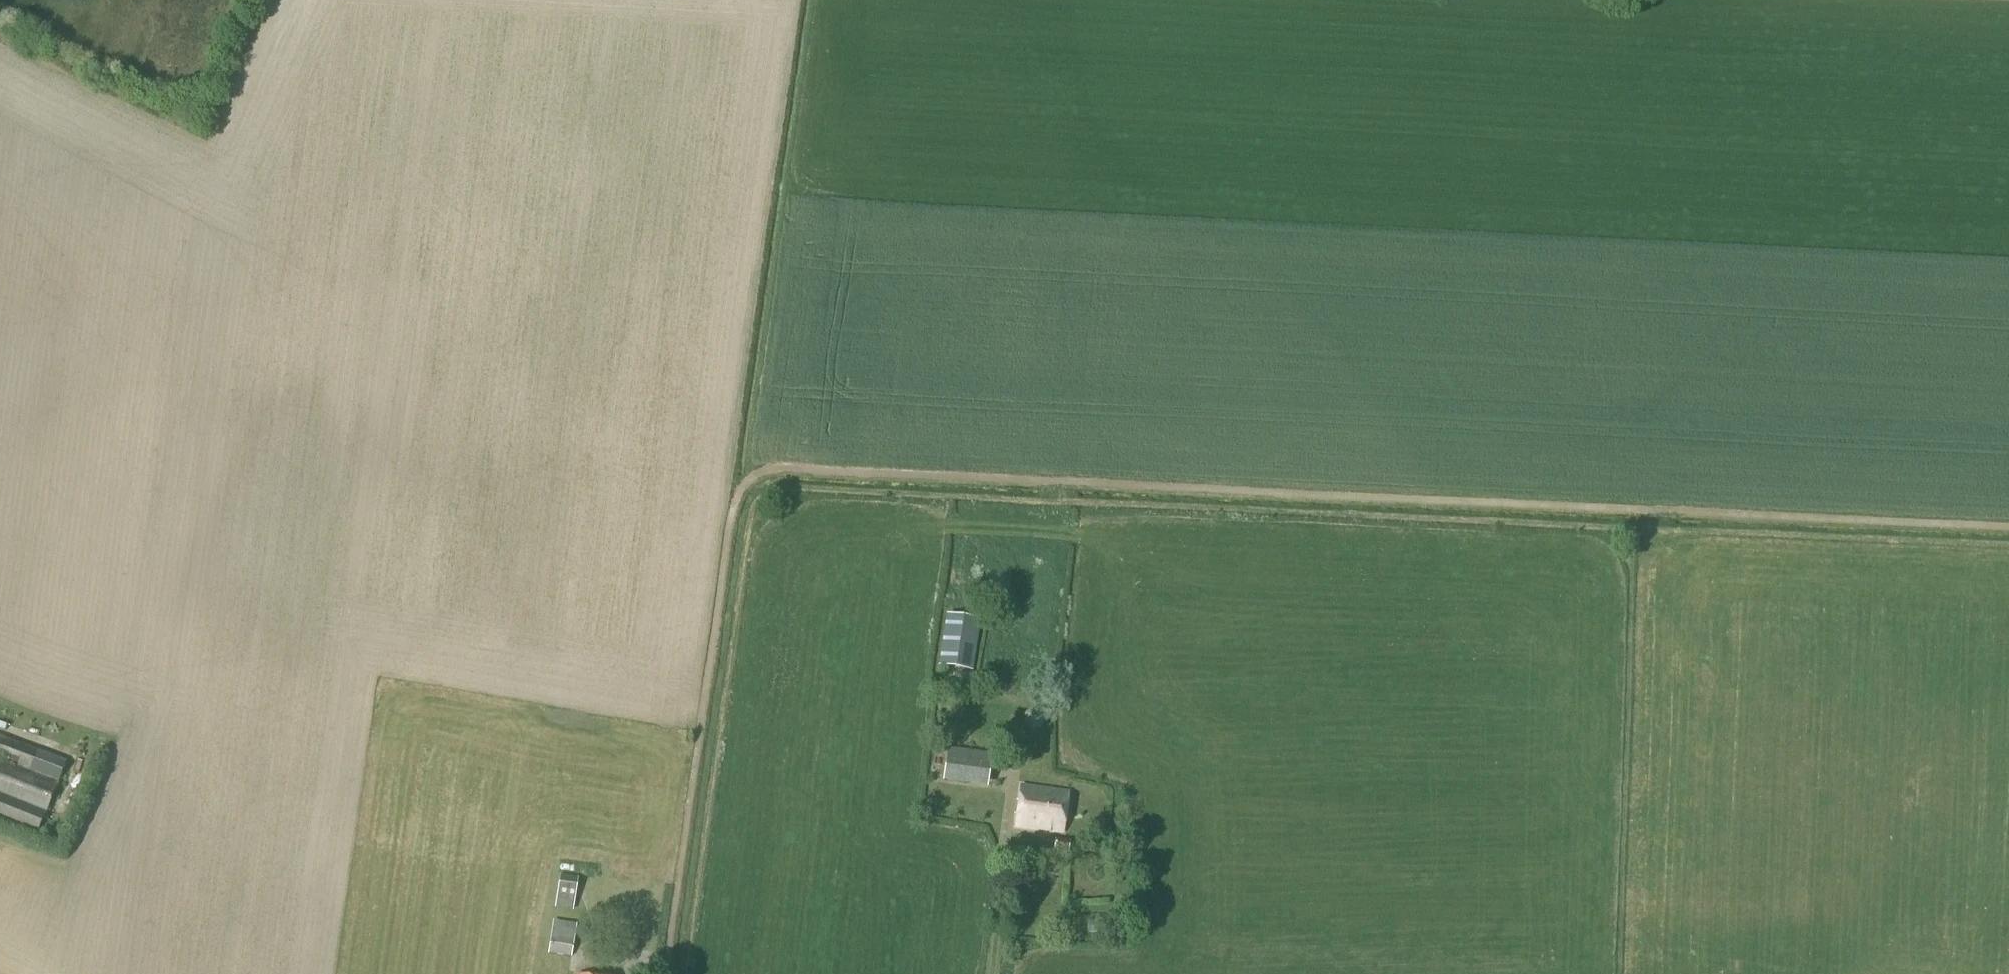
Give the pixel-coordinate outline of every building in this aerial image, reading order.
[(974,671),(981,622),(945,617),(938,665),(974,671)] [(37,837),(65,763),(0,739),(0,757),(18,764),(17,768),(0,762),(0,821),(37,837)] [(988,787),(991,755),(945,750),(942,782),(988,787)] [(1062,835),(1067,795),(1020,789),(1015,829),(1062,835)] [(573,912),(577,878),(559,875),(555,909),(573,912)] [(571,959),(577,925),(553,921),(547,955),(571,959)] [(1087,923),(1087,934),(1097,934),(1098,923),(1087,923)]
